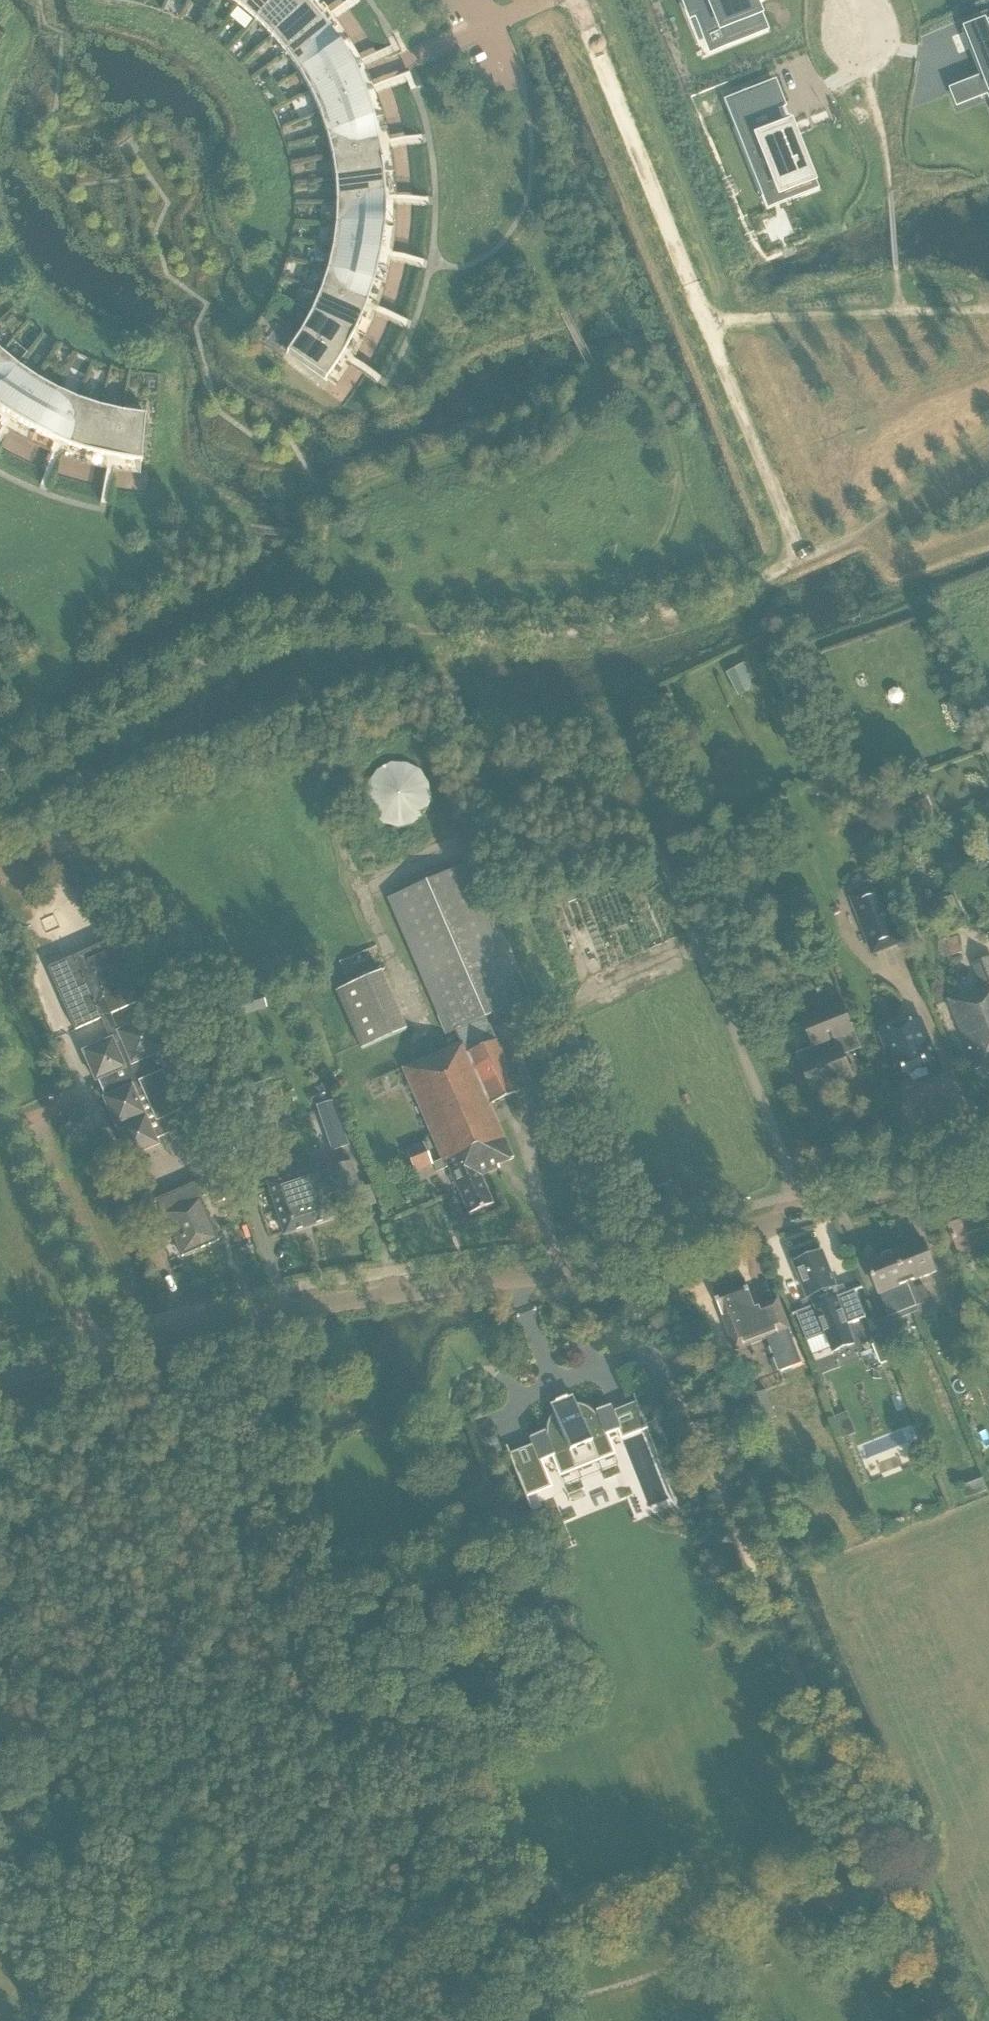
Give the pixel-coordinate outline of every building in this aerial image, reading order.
[(254,20),(273,0),(241,0),(237,6),(246,13),(254,20)] [(271,36),(306,4),(302,0),(273,0),(254,20),(263,28),(271,36)] [(681,1),(681,2),(683,2),(689,17),(697,14),(705,35),(720,29),(726,42),(763,27),(752,0),(682,0),(681,1)] [(306,4),(271,36),(278,45),(285,54),(323,25),(315,14),(306,4)] [(967,30),(986,79),(977,82),(981,94),(988,91),(988,22),(967,30)] [(292,63),(298,73),(339,47),(331,36),(323,25),(285,54),(292,63)] [(346,59),(339,47),(298,73),(304,82),(309,92),(352,71),(346,59)] [(314,103),(319,113),(363,95),(358,83),(352,71),(309,92),(314,103)] [(771,84),(729,100),(738,122),(780,106),(771,84)] [(368,108),(363,95),(319,113),(323,124),(326,135),(372,121),(368,108)] [(329,146),(331,157),(378,148),(376,134),(372,121),(326,135),(329,146)] [(786,122),(744,138),(752,158),(765,153),(783,198),(812,186),(786,122)] [(381,161),(378,148),(331,157),(333,168),(335,179),(382,174),(381,161)] [(336,191),(336,202),(384,202),(383,188),(382,174),(335,179),(336,191)] [(384,215),(384,202),(336,202),(336,214),(335,225),(383,229),(384,215)] [(334,236),(332,247),(379,256),(381,242),(383,229),(335,225),(334,236)] [(377,269),(379,256),(332,247),(330,258),(327,270),(373,282),(377,269)] [(324,281),(320,291),(365,308),(369,295),(373,282),(327,270),(324,281)] [(360,321),(365,308),(320,291),(316,302),(311,312),(354,333),(360,321)] [(306,322),(300,332),(341,357),(348,345),(354,333),(311,312),(306,322)] [(325,381),(326,380),(334,369),(341,357),(300,332),(294,342),(287,352),(325,381)] [(1,352),(0,353),(0,391),(18,367),(9,360),(1,352)] [(12,421),(37,380),(27,374),(18,367),(0,391),(0,413),(12,421)] [(47,386),(37,380),(12,421),(24,428),(36,434),(57,391),(47,386)] [(48,440),(61,445),(78,400),(67,396),(57,391),(36,434),(48,440)] [(89,404),(78,400),(61,445),(73,449),(87,453),(100,407),(89,404)] [(100,457),(113,460),(122,412),(111,410),(100,407),(87,453),(100,457)] [(133,414),(122,412),(113,460),(126,462),(141,463),(145,416),(133,414)] [(748,661),(725,672),(737,697),(755,688),(751,680),(756,677),(748,661)] [(413,824),(425,813),(431,798),(428,782),(421,769),(406,762),(391,762),(377,770),(367,783),(366,799),(371,812),(382,822),(398,828),(413,824)] [(498,1166),(513,1159),(490,1105),(519,1092),(489,1026),(485,1017),(521,1001),(463,866),(388,899),(446,1034),(454,1030),(459,1040),(459,1039),(461,1043),(402,1069),(442,1160),(433,1164),(437,1172),(448,1167),(469,1215),(493,1204),(480,1176),(499,1168),(498,1166)] [(901,943),(880,887),(852,898),(873,954),(901,943)] [(954,897),(950,899),(947,891),(933,896),(949,937),(966,931),(954,897)] [(958,938),(948,940),(952,956),(962,953),(958,938)] [(974,964),(983,987),(949,1000),(976,1070),(988,1065),(988,958),(974,964)] [(361,1050),(405,1030),(379,971),(335,991),(361,1050)] [(845,1056),(861,1049),(843,1003),(802,1019),(817,1056),(801,1062),(812,1092),(853,1076),(845,1056)] [(929,1042),(921,1022),(883,1037),(895,1068),(892,1069),(900,1090),(904,1088),(906,1090),(914,1087),(914,1085),(943,1074),(930,1041),(929,1042)] [(323,1089),(309,1093),(312,1103),(326,1099),(323,1089)] [(322,1121),(332,1149),(347,1143),(338,1115),(322,1121)] [(284,1236),(314,1226),(311,1216),(304,1219),(294,1191),(296,1190),(291,1175),(280,1141),(261,1147),(271,1182),(267,1183),(284,1236)] [(432,1164),(423,1143),(405,1151),(414,1172),(432,1164)] [(326,1196),(336,1193),(337,1197),(360,1189),(351,1163),(328,1170),(332,1182),(323,1185),(316,1167),(291,1175),(296,1190),(294,1191),(304,1219),(311,1216),(314,1226),(334,1219),(326,1196)] [(204,1178),(157,1199),(182,1256),(219,1241),(201,1199),(211,1194),(215,1204),(230,1198),(226,1188),(231,1186),(224,1170),(204,1178)] [(945,1215),(957,1246),(972,1241),(974,1248),(982,1261),(988,1259),(988,1199),(945,1215)] [(933,1310),(930,1301),(924,1286),(916,1289),(913,1282),(936,1273),(924,1241),(896,1252),(919,1310),(921,1315),(933,1310)] [(887,1343),(899,1338),(892,1321),(919,1310),(896,1252),(868,1263),(889,1316),(879,1320),(887,1343)] [(808,1298),(809,1297),(813,1308),(796,1315),(807,1341),(826,1333),(834,1353),(854,1345),(847,1326),(866,1318),(855,1292),(839,1298),(835,1287),(836,1287),(823,1253),(795,1264),(808,1298)] [(756,1308),(745,1279),(713,1290),(736,1351),(769,1338),(782,1372),(802,1364),(778,1300),(756,1308)] [(892,1360),(882,1334),(873,1338),(883,1363),(892,1360)] [(777,1416),(766,1390),(747,1398),(758,1424),(777,1416)] [(532,1444),(508,1454),(520,1484),(525,1497),(551,1487),(546,1474),(540,1461),(553,1456),(561,1478),(615,1457),(606,1434),(643,1420),(637,1403),(613,1412),(610,1405),(595,1411),(596,1414),(595,1414),(591,1409),(589,1404),(585,1406),(576,1404),(572,1395),(567,1397),(567,1396),(555,1401),(555,1402),(550,1404),(553,1412),(548,1421),(545,1422),(546,1427),(546,1433),(545,1434),(544,1431),(530,1437),(532,1444)] [(658,1421),(646,1426),(656,1452),(668,1447),(658,1421)]
